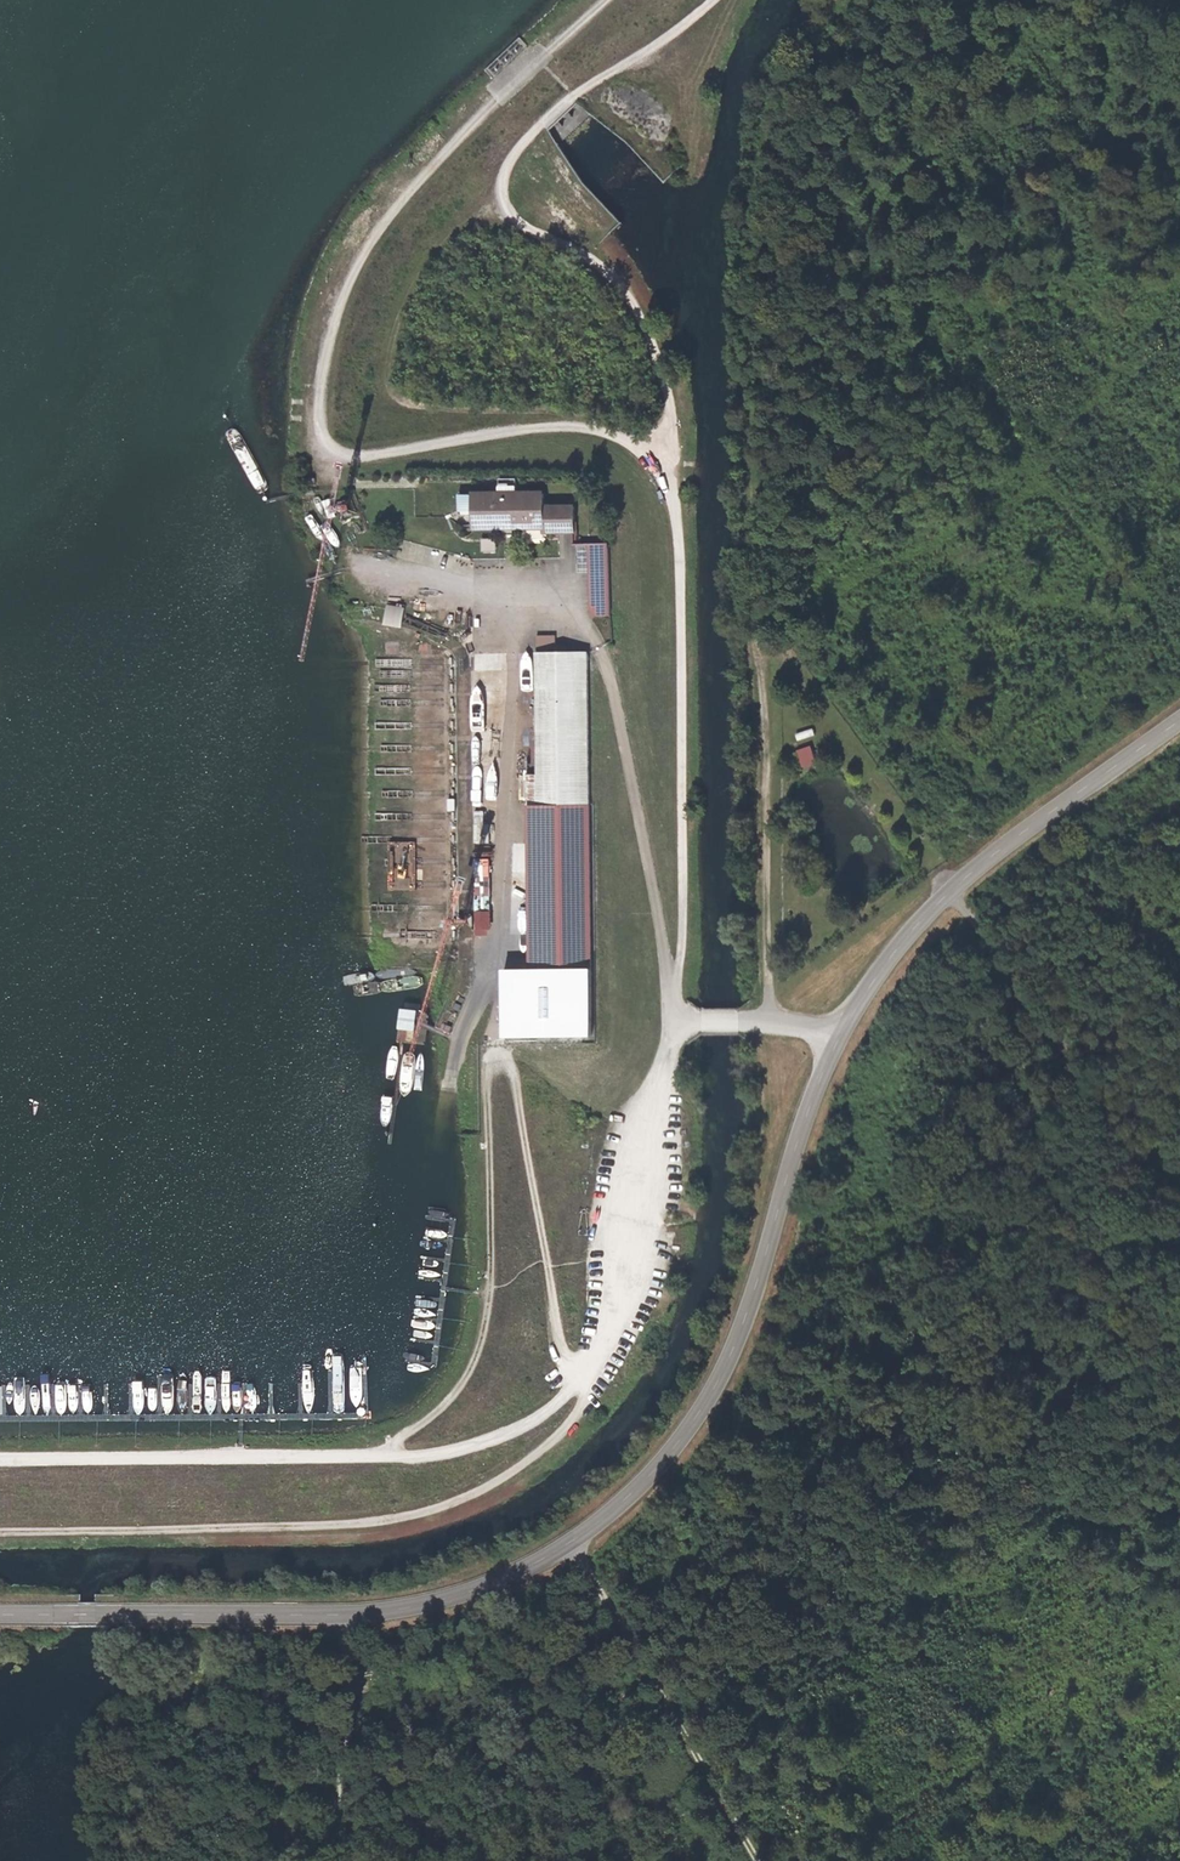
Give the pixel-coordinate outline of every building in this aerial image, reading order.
[(491,495),(473,495),(474,528),(505,528),(505,529),(514,529),(514,528),(544,527),(544,533),(575,532),(575,507),(544,507),(544,494),(526,494),(526,493),(491,494),(491,495)] [(485,551),(501,551),(500,536),(485,537),(485,551)] [(611,608),(609,544),(589,545),(591,609),(596,609),(611,608)] [(611,616),(611,608),(596,609),(596,617),(611,616)] [(537,635),(538,649),(558,649),(557,634),(537,635)] [(536,654),(536,684),(541,684),(541,690),(545,690),(546,775),(528,776),(529,805),(591,805),(588,653),(536,654)] [(807,767),(821,762),(815,744),(800,749),(807,767)] [(591,805),(529,805),(531,969),(587,969),(593,969),(591,805)] [(495,934),(494,909),(478,909),(478,935),(495,934)] [(507,969),(508,1035),(588,1033),(587,969),(531,969),(507,969)]
